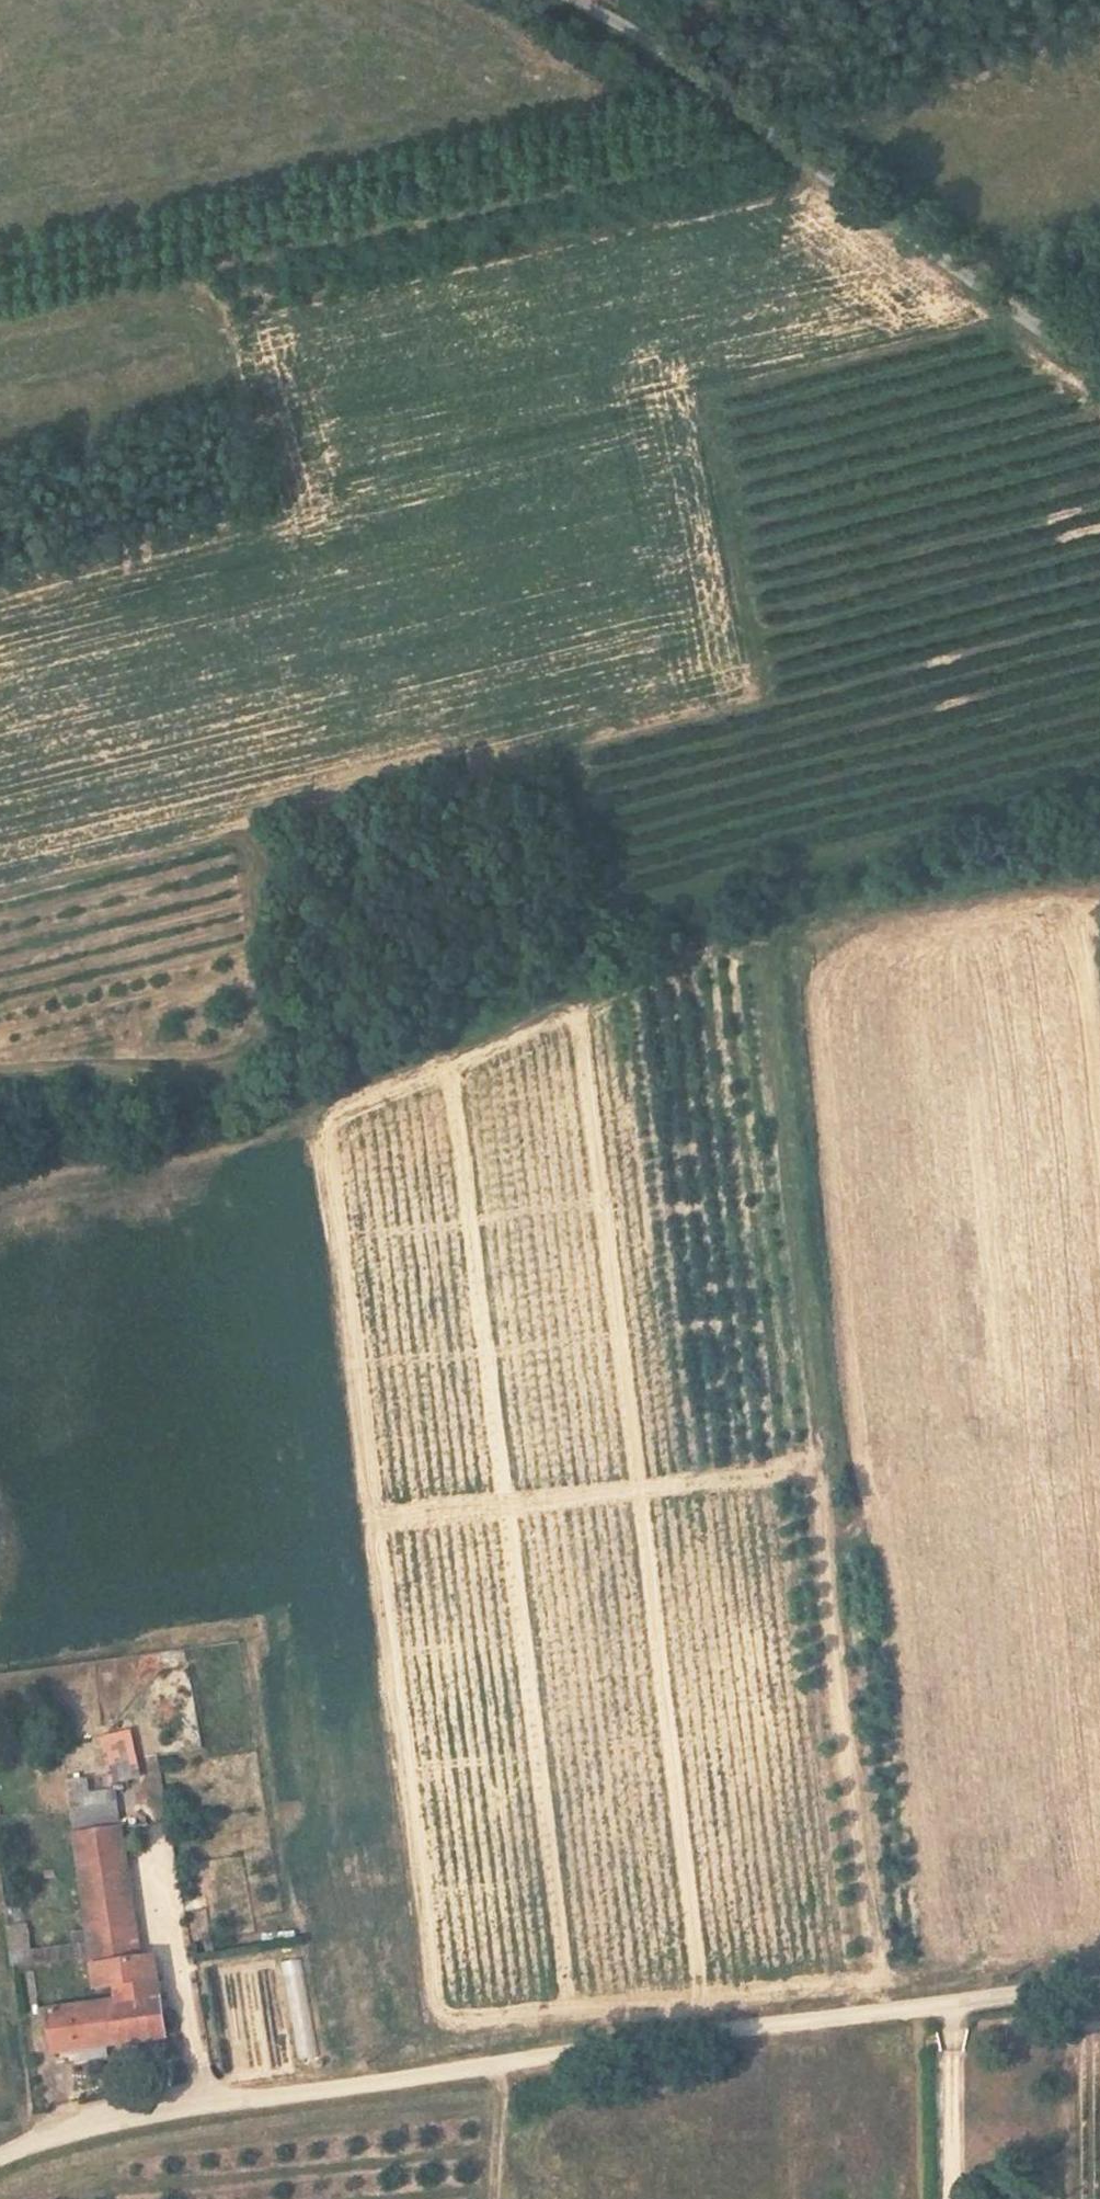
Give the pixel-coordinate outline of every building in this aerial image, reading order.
[(102,1733),(109,1781),(140,1777),(134,1729),(102,1733)] [(140,1959),(121,1816),(72,1822),(86,1918),(91,1955),(94,1979),(111,1977),(114,1999),(98,2001),(105,2053),(106,2060),(112,2059),(110,2044),(166,2037),(156,1957),(140,1959)] [(91,1955),(86,1918),(74,1919),(77,1939),(13,1949),(15,1966),(91,1955)] [(106,2060),(105,2053),(98,2001),(50,2007),(50,2003),(41,2004),(43,2017),(51,2015),(55,2048),(63,2047),(65,2057),(78,2055),(79,2063),(106,2060)]
